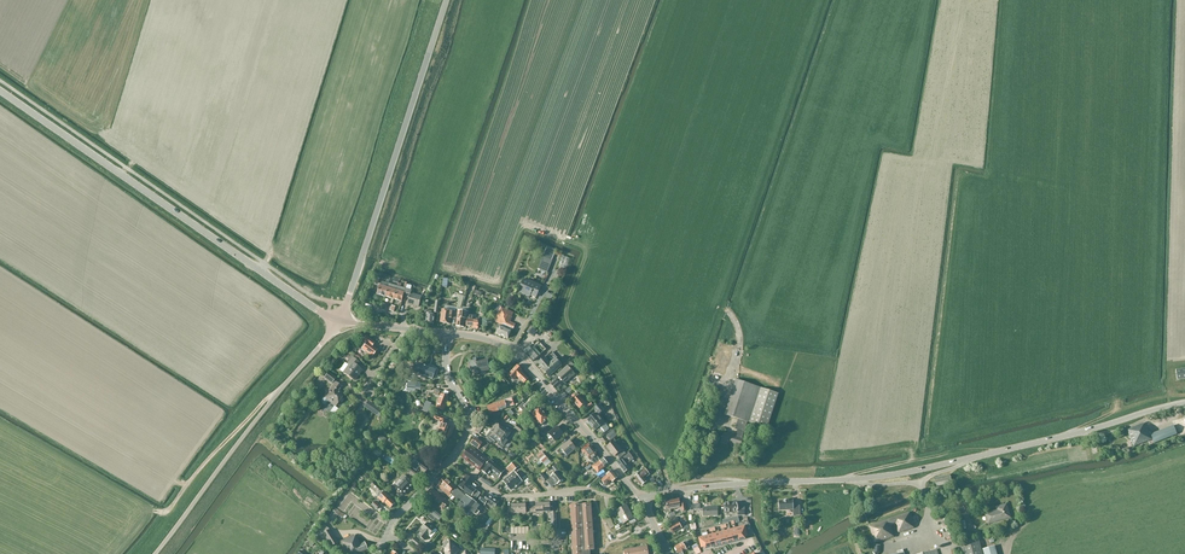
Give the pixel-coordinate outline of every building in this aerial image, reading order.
[(546,250),(542,260),(540,264),(542,265),(540,270),(548,273),(552,264),(551,264),(552,261),(555,254),(554,253),(555,250),(548,247),(547,250),(546,250)] [(537,298),(542,285),(530,280),(529,282),(523,279),(518,292),(530,297),(531,295),(537,298)] [(385,297),(389,284),(382,282),(380,285),(377,294),(385,297)] [(393,299),(397,286),(389,284),(385,297),(393,299)] [(403,296),(405,288),(397,286),(393,299),(402,302),(403,296)] [(412,290),(405,288),(403,296),(409,298),(407,304),(418,307),(422,296),(411,293),(412,290)] [(457,310),(458,310),(456,326),(464,327),(465,318),(467,318),(468,313),(470,308),(463,307),(464,303),(460,301),(460,302),(459,302),(457,310)] [(515,324),(511,322),(512,318),(511,317),(514,313),(501,307),(495,321),(501,324),(497,334),(508,338),(512,329),(513,330),(515,324)] [(434,324),(434,319),(435,315),(431,314),(432,311),(425,310),(424,318),(426,319),(425,323),(434,324)] [(440,322),(449,324),(451,316),(452,317),(453,311),(442,310),(440,322)] [(483,320),(480,319),(476,318),(476,320),(472,320),(473,316),(472,315),(468,315),(467,319),(466,326),(475,327),(475,328),(478,329),(478,326),(482,327),(483,320)] [(362,349),(372,356),(377,349),(372,346),(374,342),(366,336),(362,341),(365,344),(362,349)] [(529,346),(523,351),(532,362),(538,357),(529,346)] [(345,374),(353,380),(358,372),(360,373),(362,370),(357,366),(359,362),(352,357),(347,364),(350,366),(345,374)] [(550,363),(545,357),(537,363),(543,369),(542,369),(549,377),(562,366),(556,358),(550,363)] [(488,361),(487,361),(486,358),(474,360),(474,361),(469,362),(470,370),(474,369),(474,373),(478,373),(478,370),(488,369),(488,366),(489,366),(488,361)] [(513,366),(508,361),(501,367),(506,372),(513,366)] [(397,365),(394,364),(392,362),(388,368),(393,371),(397,365)] [(572,363),(568,366),(558,375),(553,380),(554,381),(551,384),(557,390),(561,386),(557,381),(561,378),(565,383),(576,374),(571,368),(574,365),(572,363)] [(436,370),(419,364),(418,366),(415,365),(412,373),(420,376),(420,375),(433,380),(436,370)] [(517,365),(513,370),(508,375),(514,380),(517,376),(524,383),(529,378),(522,372),(523,370),(517,365)] [(1184,379),(1184,369),(1176,370),(1177,380),(1184,379)] [(328,372),(326,375),(324,378),(331,384),(336,377),(328,372)] [(595,378),(592,375),(583,384),(586,387),(595,378)] [(738,419),(747,422),(748,422),(749,422),(767,428),(778,393),(759,388),(736,380),(725,415),(738,419)] [(416,392),(416,383),(408,382),(408,383),(407,383),(403,391),(410,392),(410,391),(416,392)] [(327,393),(324,398),(321,401),(321,403),(324,404),(326,404),(328,401),(329,402),(329,401),(336,406),(344,395),(338,391),(341,387),(336,383),(328,394),(327,393)] [(441,394),(438,401),(436,408),(444,411),(449,397),(447,396),(449,392),(445,391),(443,395),(441,394)] [(589,404),(587,401),(586,400),(585,402),(579,395),(572,401),(579,409),(584,405),(586,407),(585,407),(586,409),(588,411),(593,406),(590,403),(589,404)] [(524,413),(537,400),(534,397),(525,405),(523,402),(519,407),(524,413)] [(504,400),(496,403),(498,411),(507,408),(512,407),(515,405),(512,398),(505,401),(504,400)] [(380,409),(369,400),(364,407),(375,415),(380,409)] [(432,403),(426,401),(422,411),(428,413),(432,403)] [(498,411),(496,403),(487,406),(490,414),(498,411)] [(600,404),(594,409),(597,412),(589,419),(591,422),(590,423),(596,430),(601,426),(601,427),(600,428),(604,432),(605,432),(609,429),(609,428),(606,424),(605,424),(604,424),(604,423),(598,415),(604,410),(600,404)] [(338,409),(334,406),(330,412),(334,415),(338,409)] [(526,414),(537,426),(538,428),(539,428),(542,431),(549,426),(546,422),(549,419),(539,409),(533,415),(530,411),(526,414)] [(439,433),(443,435),(443,436),(443,437),(444,438),(445,438),(446,438),(447,438),(447,437),(448,437),(452,428),(445,425),(447,419),(435,414),(433,418),(442,421),(439,428),(440,429),(439,433)] [(739,431),(737,436),(742,438),(747,422),(738,419),(735,429),(739,431)] [(501,435),(505,429),(497,423),(492,429),(495,431),(501,435)] [(704,436),(707,426),(700,423),(696,434),(704,436)] [(1128,430),(1128,432),(1134,446),(1142,443),(1147,441),(1152,439),(1153,441),(1165,436),(1165,437),(1177,432),(1175,426),(1151,435),(1150,433),(1149,434),(1146,427),(1145,427),(1144,423),(1128,430)] [(507,426),(505,429),(501,435),(506,439),(510,435),(511,435),(512,433),(511,432),(512,431),(507,426)] [(555,442),(564,434),(557,426),(548,434),(549,434),(546,437),(549,440),(552,438),(555,442)] [(616,439),(621,434),(616,429),(611,434),(616,439)] [(496,441),(501,435),(495,431),(489,439),(495,443),(497,441),(496,441)] [(742,438),(737,436),(724,432),(720,443),(727,445),(729,442),(741,446),(743,438),(742,438)] [(509,441),(506,439),(501,435),(496,441),(497,441),(499,443),(497,445),(503,449),(509,441)] [(471,444),(478,449),(481,445),(486,449),(489,444),(484,440),(483,443),(475,438),(471,444)] [(562,447),(569,455),(576,448),(570,441),(562,447)] [(619,459),(621,457),(626,454),(622,449),(621,451),(614,441),(607,447),(614,456),(617,455),(619,459)] [(592,461),(595,464),(600,460),(588,444),(582,449),(581,450),(584,454),(585,453),(592,461)] [(479,470),(483,465),(487,460),(470,447),(462,457),(479,470)] [(516,455),(512,451),(508,456),(512,460),(516,455)] [(548,459),(545,456),(541,451),(536,456),(543,464),(548,459)] [(626,454),(621,457),(622,459),(616,463),(624,473),(630,469),(626,463),(627,462),(628,463),(633,459),(628,452),(626,454)] [(429,467),(419,459),(416,457),(414,457),(411,462),(411,463),(409,466),(417,472),(419,469),(425,474),(429,467)] [(600,460),(595,464),(592,466),(598,473),(608,464),(603,458),(600,460)] [(492,472),(499,478),(505,471),(491,459),(485,466),(485,467),(482,471),(489,476),(492,472)] [(509,466),(513,471),(519,467),(514,461),(509,466)] [(421,477),(410,468),(407,472),(418,480),(421,477)] [(650,475),(645,469),(635,477),(641,485),(642,485),(648,481),(645,478),(650,475)] [(600,479),(606,474),(603,470),(597,475),(600,479)] [(613,470),(607,474),(601,480),(606,486),(612,481),(613,482),(618,477),(613,470)] [(563,480),(557,471),(551,476),(552,478),(547,481),(552,487),(556,483),(557,485),(563,480)] [(504,481),(511,490),(522,481),(515,472),(504,481)] [(547,479),(542,473),(538,476),(543,482),(547,479)] [(474,480),(467,475),(459,487),(476,500),(480,493),(476,490),(471,487),(471,485),(474,480)] [(937,486),(949,483),(951,483),(949,475),(935,478),(937,486)] [(393,488),(402,497),(414,485),(405,476),(393,488)] [(451,494),(460,502),(465,496),(455,487),(445,477),(439,483),(440,484),(438,487),(449,497),(451,494)] [(377,492),(382,488),(375,481),(370,486),(377,492)] [(438,507),(440,509),(443,512),(450,503),(433,489),(428,495),(440,505),(438,507)] [(390,496),(385,491),(383,493),(382,492),(380,492),(378,494),(378,496),(379,497),(378,498),(383,503),(384,502),(391,508),(395,503),(389,497),(390,496)] [(465,496),(460,502),(456,506),(470,518),(480,506),(466,495),(465,496)] [(484,506),(487,503),(494,508),(499,502),(488,495),(486,497),(483,495),(478,502),(484,506)] [(681,508),(681,509),(682,511),(686,511),(685,503),(681,504),(680,500),(667,502),(668,510),(681,508)] [(793,516),(800,515),(800,506),(794,506),(793,500),(788,501),(788,500),(784,500),(784,501),(779,501),(779,510),(793,510),(793,516)] [(380,506),(375,501),(372,505),(376,510),(380,506)] [(738,505),(738,502),(724,503),(725,513),(737,513),(737,516),(745,515),(745,504),(738,505)] [(543,512),(543,503),(536,503),(536,506),(531,507),(531,513),(543,512)] [(550,503),(543,503),(543,512),(550,512),(554,511),(553,505),(550,506),(550,503)] [(573,553),(591,553),(590,550),(595,550),(591,503),(583,504),(571,504),(573,553)] [(1011,518),(1007,503),(995,507),(996,510),(984,514),(988,525),(1011,518)] [(519,513),(519,504),(511,505),(512,508),(508,508),(509,514),(512,514),(519,513)] [(526,504),(519,504),(519,513),(531,513),(531,507),(526,507),(526,504)] [(617,512),(620,517),(630,512),(629,510),(630,509),(627,504),(616,510),(611,512),(613,515),(617,512)] [(718,516),(718,507),(702,507),(703,517),(718,516)] [(340,512),(336,509),(335,509),(332,512),(333,512),(326,521),(331,524),(338,515),(345,520),(347,517),(340,512)] [(434,509),(433,509),(430,513),(427,517),(434,522),(437,519),(439,520),(443,516),(434,509)] [(634,518),(630,512),(620,517),(622,522),(618,525),(619,527),(624,524),(634,518)] [(490,523),(496,515),(493,513),(487,522),(490,523)] [(912,524),(913,523),(910,513),(870,526),(875,543),(893,537),(891,533),(893,532),(891,526),(896,525),(898,533),(913,528),(912,524)] [(609,517),(606,518),(605,519),(610,529),(614,527),(609,517)] [(422,530),(419,535),(425,541),(429,536),(431,538),(438,531),(428,522),(422,530)] [(337,543),(329,530),(322,523),(314,528),(316,532),(311,535),(314,540),(318,543),(322,540),(324,543),(327,541),(331,547),(337,543)] [(673,532),(681,528),(679,523),(670,527),(673,532)] [(736,528),(739,540),(745,538),(744,536),(748,535),(745,525),(736,528)] [(730,529),(733,541),(739,540),(736,528),(730,529)] [(728,543),(733,541),(730,529),(725,531),(728,543)] [(725,531),(719,532),(722,544),(728,543),(725,531)] [(719,532),(713,534),(717,546),(722,544),(719,532)] [(713,534),(708,535),(711,547),(717,546),(713,534)] [(339,542),(345,553),(357,553),(367,550),(364,542),(360,544),(357,539),(355,535),(339,542)] [(685,539),(687,542),(690,544),(695,541),(691,535),(685,539)] [(708,535),(699,538),(699,540),(703,540),(705,549),(711,547),(708,535)] [(422,544),(415,538),(412,542),(418,548),(422,544)] [(978,538),(960,543),(963,553),(983,553),(978,538)] [(444,548),(440,553),(442,553),(458,553),(461,550),(450,541),(449,541),(447,540),(442,547),(444,548)] [(430,542),(423,551),(426,553),(433,545),(430,542)] [(688,548),(686,543),(684,544),(683,543),(675,546),(678,553),(679,553),(684,553),(682,551),(688,548)] [(648,546),(624,550),(625,553),(649,553),(648,546)] [(995,546),(982,549),(984,553),(997,553),(995,546)]
